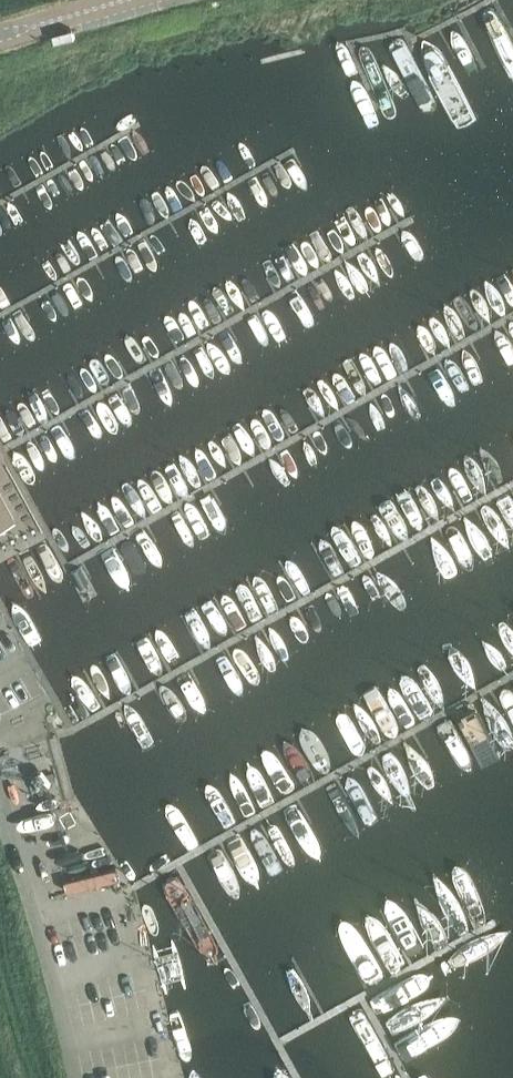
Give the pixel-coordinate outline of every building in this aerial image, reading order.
[(17,520),(0,489),(0,529),(17,520)] [(113,868),(63,881),(66,892),(116,879),(113,868)]
